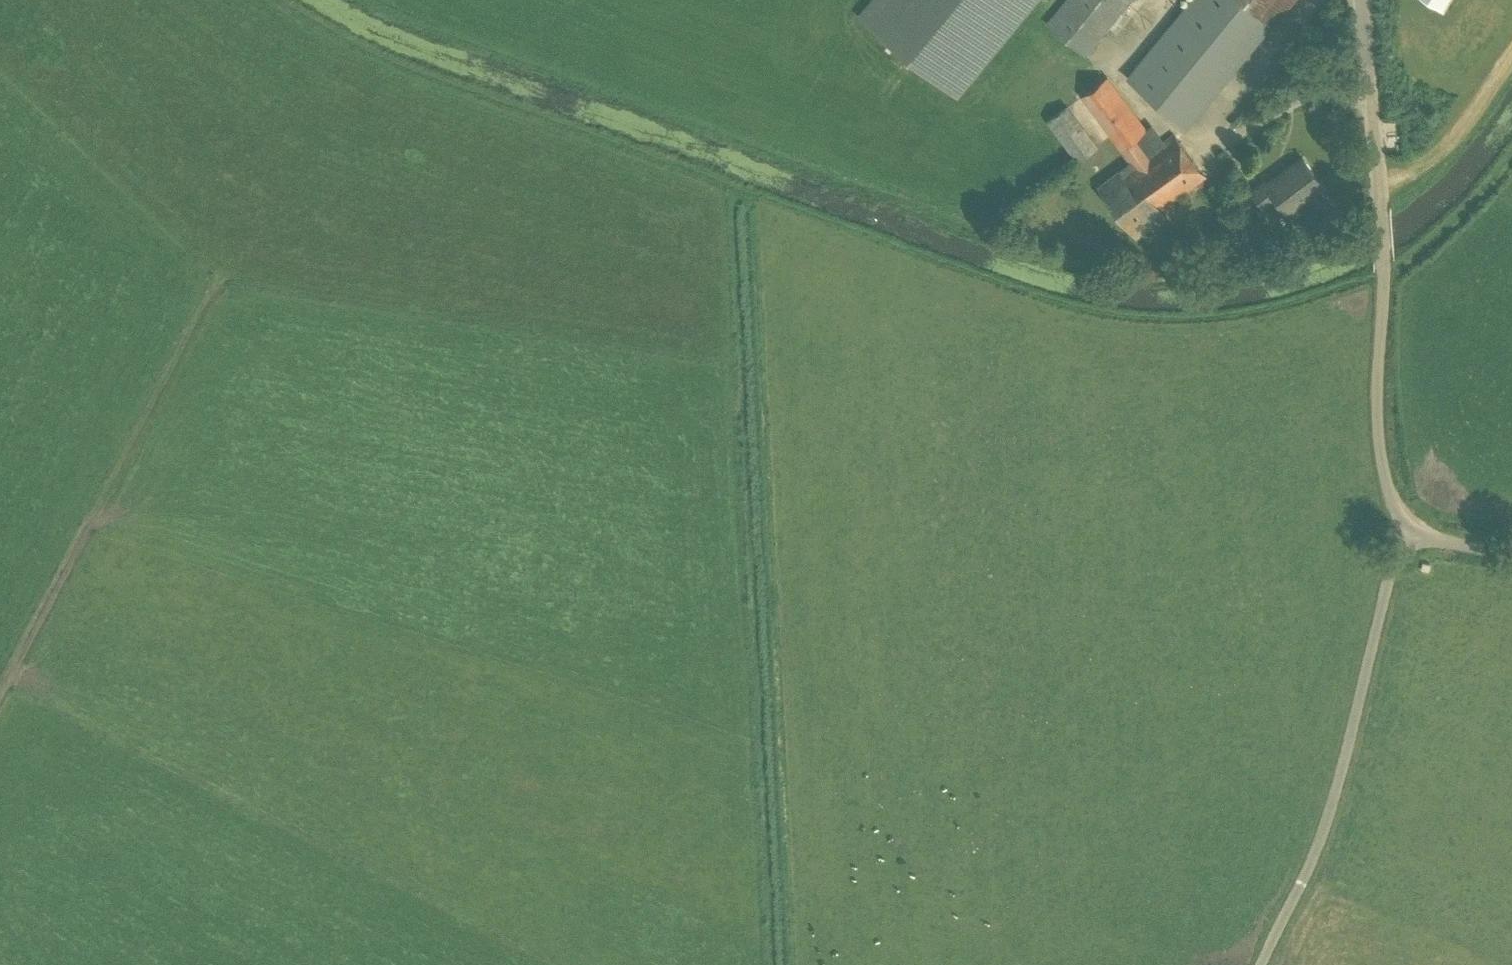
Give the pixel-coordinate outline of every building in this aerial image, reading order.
[(860,16),(957,96),(1036,0),(873,0),(860,16)] [(1048,24),(1085,54),(1130,0),(1067,0),(1048,24)] [(1290,0),(1190,0),(1126,78),(1186,128),(1271,23),(1290,0)] [(1148,153),(1136,137),(1147,129),(1107,76),(1082,95),(1131,162),(1099,185),(1137,236),(1165,215),(1160,210),(1205,176),(1174,134),(1148,153)] [(1078,161),(1097,146),(1067,106),(1048,120),(1078,161)] [(1313,195),(1324,186),(1302,157),(1267,183),(1265,181),(1252,190),(1265,208),(1277,199),(1288,213),(1289,212),(1298,225),(1322,207),(1313,195)]
